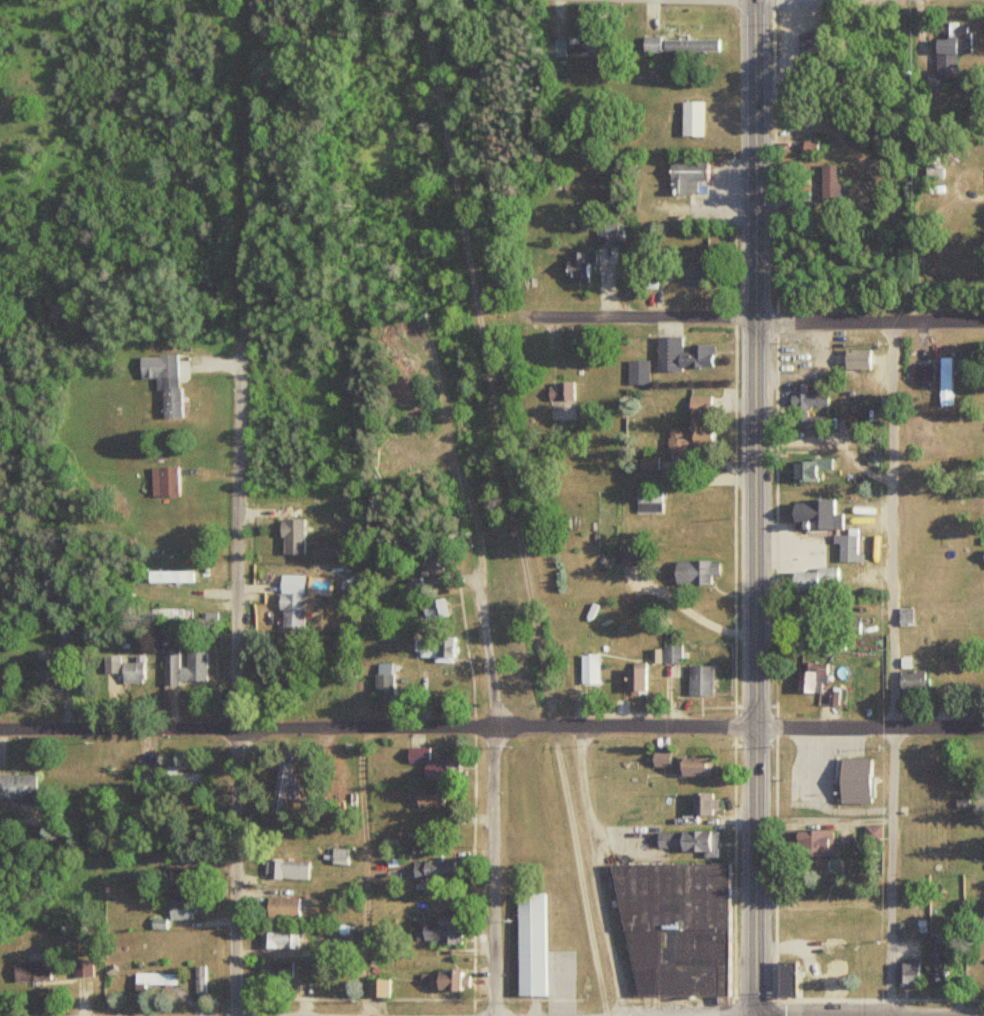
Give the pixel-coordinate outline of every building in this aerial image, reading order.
[(934,76),(955,76),(956,52),(969,52),(969,33),(934,33),(934,76)] [(657,52),(657,36),(641,36),(641,52),(657,52)] [(718,38),(661,38),(661,52),(718,52),(718,38)] [(562,55),(562,41),(547,41),(547,56),(562,55)] [(702,101),(679,101),(679,136),(702,136),(702,101)] [(667,162),(667,194),(704,194),(704,162),(667,162)] [(819,164),(819,202),(839,202),(839,164),(819,164)] [(616,224),(595,224),(595,245),(616,245),(616,224)] [(587,282),(587,263),(595,263),(595,252),(564,252),(564,282),(587,282)] [(680,281),(707,281),(707,263),(680,263),(680,281)] [(654,370),(712,370),(712,345),(682,345),(682,336),(654,336),(654,370)] [(842,369),(867,369),(867,350),(842,350),(842,369)] [(179,356),(138,356),(139,380),(161,380),(162,419),(180,419),(179,356)] [(647,361),(626,361),(626,384),(647,384),(647,361)] [(930,364),(914,364),(914,389),(931,388),(930,364)] [(554,382),(554,388),(546,388),(546,401),(572,401),(572,383),(554,382)] [(806,384),(793,384),(793,408),(827,408),(827,392),(806,392),(806,384)] [(666,427),(666,455),(710,455),(710,396),(686,396),(686,427),(666,427)] [(638,468),(656,468),(656,458),(638,458),(638,468)] [(176,468),(153,468),(153,496),(176,496),(176,468)] [(789,506),(789,529),(841,529),(841,514),(833,514),(833,500),(808,500),(808,506),(789,506)] [(280,519),(280,554),(303,554),(303,519),(280,519)] [(859,561),(859,535),(834,535),(834,561),(859,561)] [(618,564),(643,564),(643,546),(618,546),(618,564)] [(420,572),(434,572),(434,556),(420,556),(420,572)] [(708,585),(708,575),(717,575),(717,560),(672,560),(672,585),(708,585)] [(787,570),(787,587),(836,587),(836,570),(787,570)] [(191,571),(146,571),(146,583),(191,583),(191,571)] [(303,593),(279,593),(279,630),(303,630),(303,593)] [(423,603),(427,620),(447,615),(443,597),(423,603)] [(451,661),(451,643),(417,643),(417,661),(451,661)] [(205,651),(181,651),(181,647),(162,647),(161,686),(205,686),(205,651)] [(681,662),(680,647),(650,647),(650,663),(681,662)] [(597,654),(579,654),(579,685),(597,685),(597,654)] [(104,657),(104,673),(120,673),(119,683),(143,684),(143,662),(118,662),(118,657),(104,657)] [(55,660),(33,660),(33,684),(55,684),(55,660)] [(392,663),(373,663),(373,704),(392,704),(392,663)] [(823,663),(796,663),(796,693),(823,693),(823,663)] [(686,666),(686,696),(711,696),(711,666),(686,666)] [(644,667),(625,667),(625,691),(644,691),(644,667)] [(900,691),(924,691),(924,671),(900,671),(900,691)] [(429,750),(406,750),(406,764),(422,764),(422,781),(456,781),(456,761),(429,761),(429,750)] [(711,759),(676,759),(676,777),(711,777),(711,759)] [(869,759),(836,759),(836,804),(869,804),(869,759)] [(200,784),(200,773),(162,773),(162,784),(200,784)] [(0,775),(0,799),(36,799),(36,775),(0,775)] [(296,810),(296,775),(277,775),(277,810),(296,810)] [(450,789),(414,789),(414,808),(441,808),(441,799),(450,799),(450,789)] [(688,793),(688,816),(715,816),(715,793),(688,793)] [(794,848),(800,848),(800,857),(829,857),(829,830),(794,830),(794,848)] [(715,853),(715,832),(655,832),(655,853),(715,853)] [(346,850),(331,849),(330,864),(345,865),(346,850)] [(410,862),(410,879),(453,878),(452,852),(430,852),(430,862),(410,862)] [(266,880),(307,880),(307,861),(266,861),(266,880)] [(606,863),(634,994),(725,993),(726,861),(606,863)] [(171,891),(192,891),(192,870),(171,870),(171,891)] [(513,891),(514,994),(541,994),(540,891),(513,891)] [(264,899),(264,919),(296,919),(296,899),(264,899)] [(167,901),(167,920),(190,920),(190,901),(167,901)] [(460,944),(460,920),(408,920),(408,944),(460,944)] [(258,950),(296,950),(296,930),(258,930),(258,950)] [(944,986),(944,951),(927,951),(927,986),(944,986)] [(74,961),(74,977),(93,977),(93,961),(74,961)] [(918,961),(895,961),(895,987),(918,987),(918,961)] [(14,982),(49,982),(49,962),(14,962),(14,982)] [(823,998),(843,998),(843,962),(823,962),(823,998)] [(794,998),(793,963),(774,963),(774,998),(794,998)] [(291,964),(270,964),(270,978),(291,978),(291,964)] [(431,993),(463,993),(463,972),(431,972),(431,993)] [(175,974),(134,974),(134,986),(175,986),(175,974)] [(365,981),(365,998),(387,998),(387,981),(365,981)]
